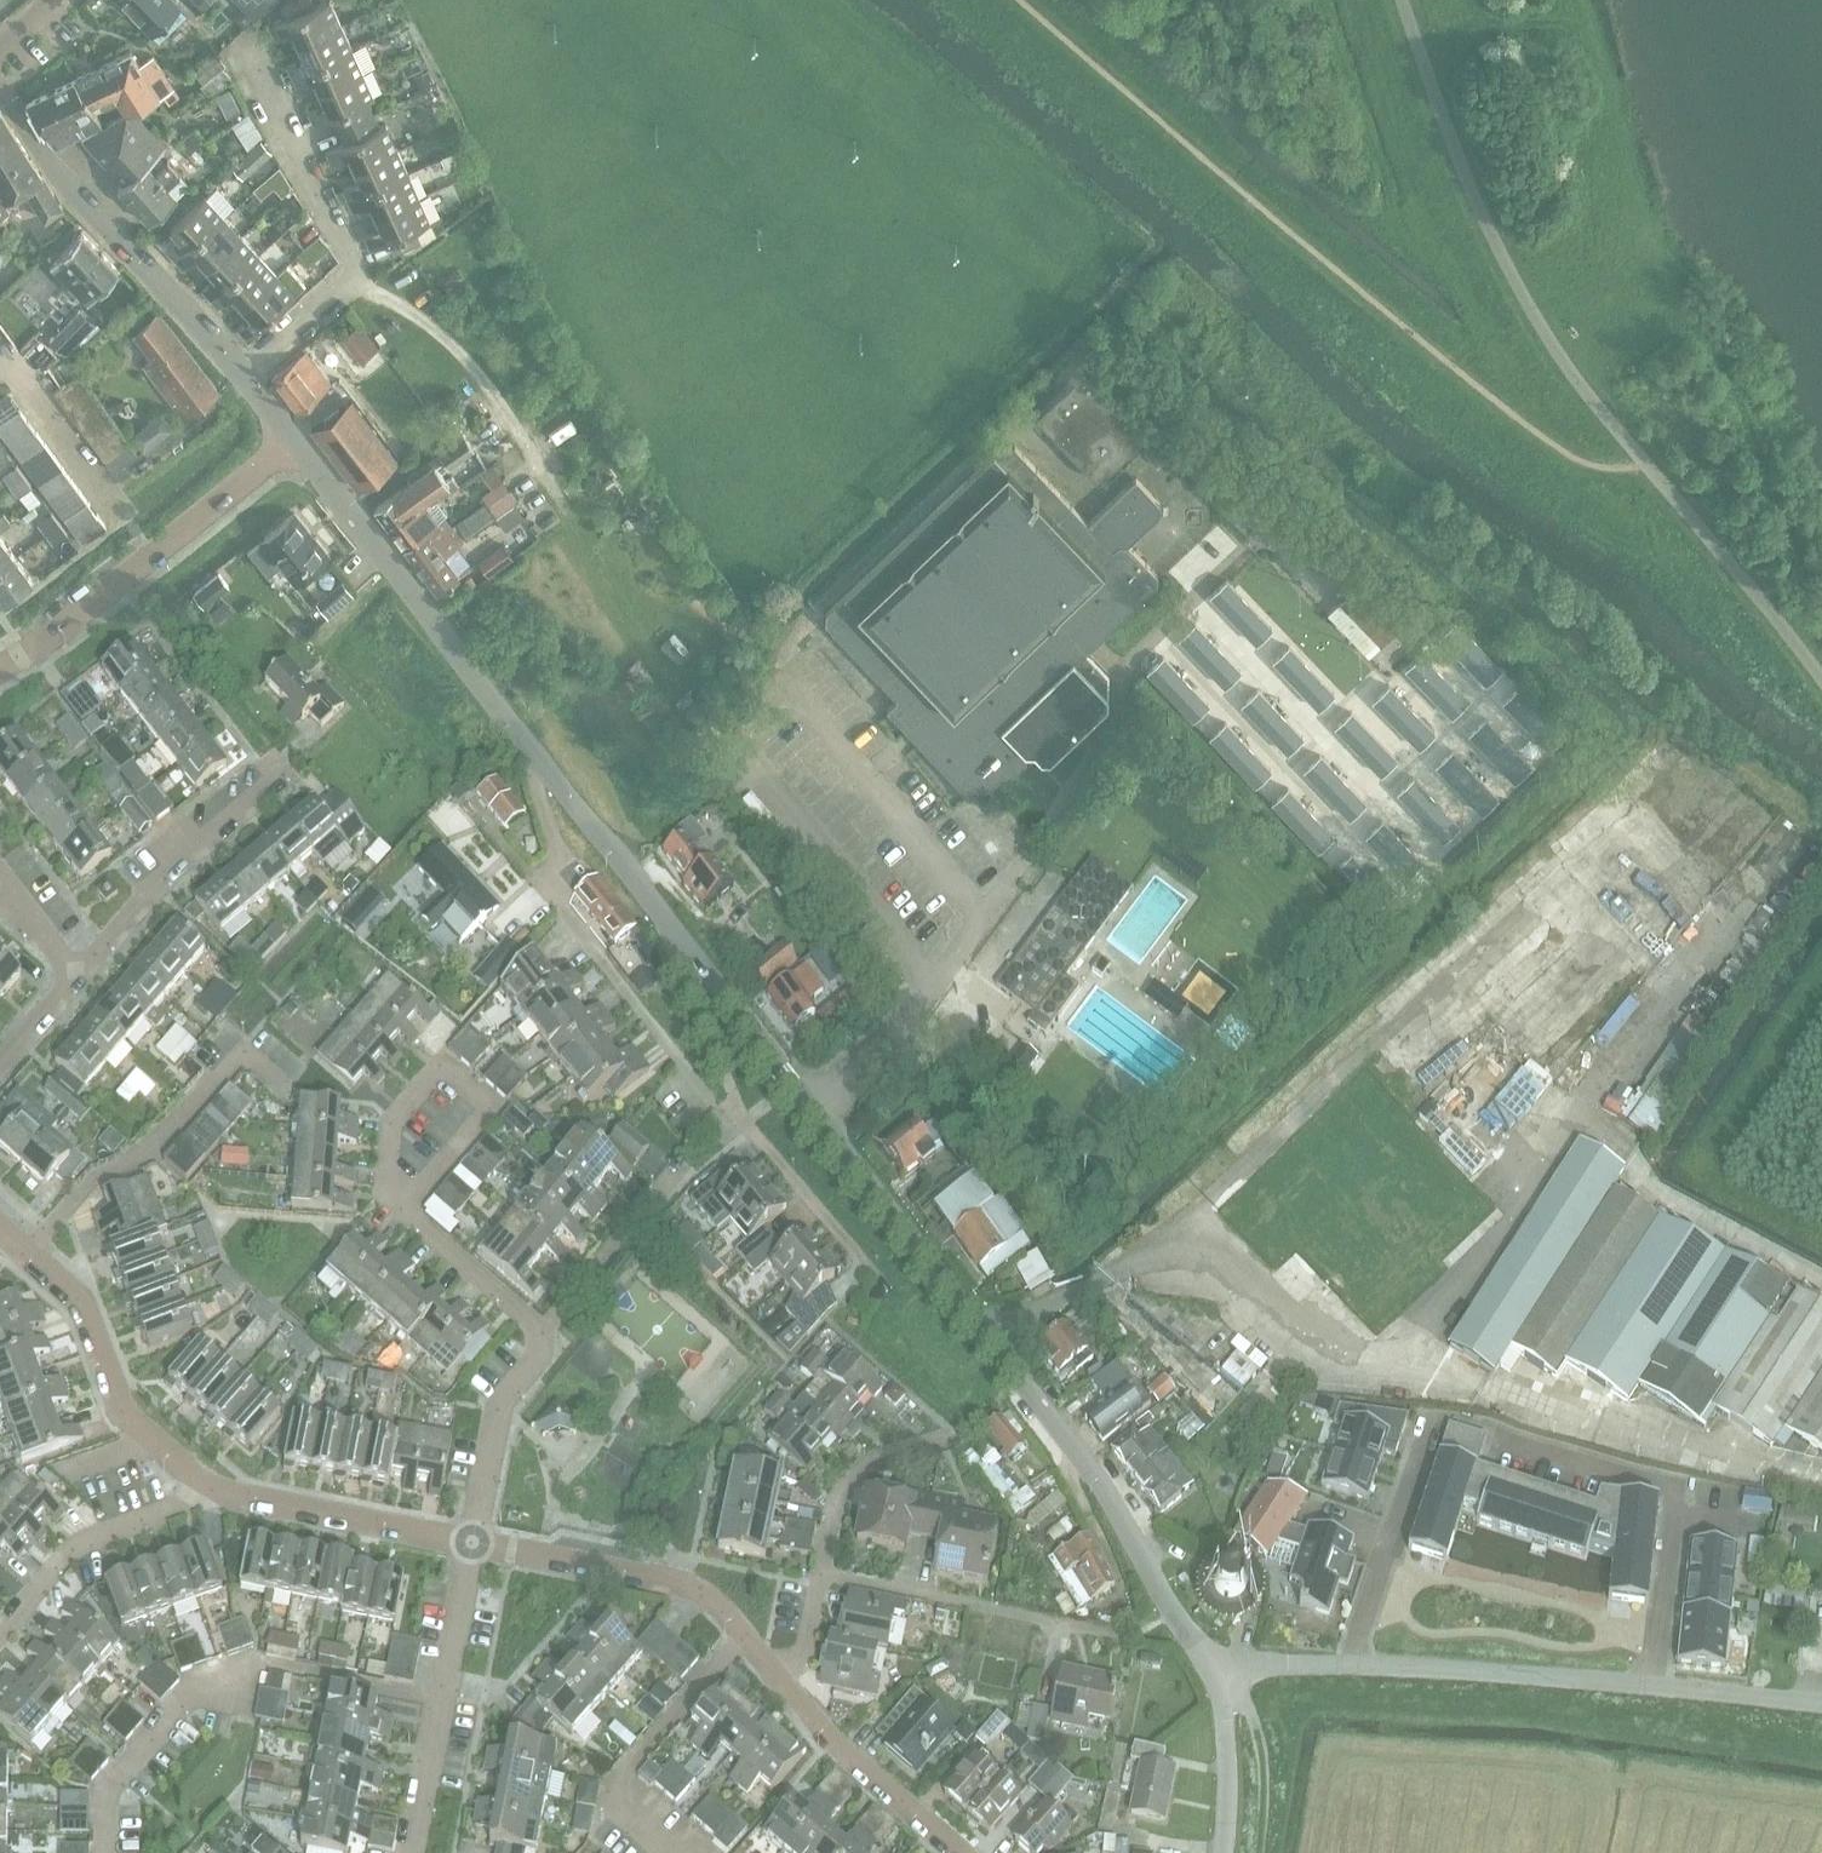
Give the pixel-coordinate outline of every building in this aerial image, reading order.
[(154,35),(160,42),(189,14),(192,18),(198,13),(210,1),(209,0),(119,0),(153,36),(154,35)] [(256,19),(275,0),(237,0),(256,19)] [(301,43),(343,24),(332,1),(317,7),(314,0),(298,0),(284,6),(290,19),(273,27),(278,39),(296,31),(301,43)] [(244,8),(239,13),(239,23),(244,28),(254,19),(244,8)] [(290,64),(295,75),(354,49),(343,24),(301,43),(307,57),(290,64)] [(411,45),(402,48),(405,55),(414,51),(411,45)] [(354,49),(295,75),(300,87),(318,79),(323,92),(365,73),(354,49)] [(133,51),(102,67),(116,91),(130,83),(147,75),(152,80),(165,72),(156,57),(141,64),(133,51)] [(217,53),(196,72),(205,83),(226,65),(225,63),(217,53)] [(102,67),(76,80),(96,111),(115,101),(120,109),(124,107),(129,115),(115,122),(122,133),(141,117),(136,111),(143,108),(130,83),(116,91),(102,67)] [(224,68),(203,86),(212,97),(232,80),(233,79),(230,75),(224,68)] [(430,69),(415,75),(422,91),(436,85),(430,69)] [(147,75),(130,83),(143,108),(166,95),(172,102),(181,98),(165,72),(152,80),(147,75)] [(317,123),(334,115),(340,129),(375,113),(369,99),(376,97),(365,73),(323,92),(329,104),(312,111),(317,123)] [(76,80),(27,104),(45,134),(47,133),(55,148),(81,135),(97,152),(122,133),(115,122),(106,127),(96,111),(76,80)] [(0,111),(0,185),(7,197),(25,187),(46,219),(64,207),(1,111),(0,111)] [(340,129),(347,143),(329,151),(334,163),(352,155),(358,168),(399,150),(388,124),(382,127),(375,113),(340,129)] [(122,133),(97,152),(125,182),(119,187),(151,222),(180,197),(170,186),(183,174),(170,160),(156,172),(148,162),(167,145),(141,117),(122,133)] [(188,154),(206,143),(197,128),(179,139),(188,154)] [(243,179),(271,152),(261,141),(232,168),(243,179)] [(363,181),(346,189),(337,193),(342,203),(351,199),(351,201),(410,174),(399,150),(358,168),(363,181)] [(281,165),(268,177),(276,186),(275,187),(283,196),(294,187),(295,186),(282,166),(281,165)] [(410,174),(351,201),(356,211),(373,203),(379,217),(421,198),(410,174)] [(8,216),(5,207),(11,203),(7,197),(0,185),(0,219),(8,216)] [(169,252),(177,261),(226,217),(207,197),(172,229),(183,240),(169,252)] [(432,222),(421,198),(379,217),(385,229),(368,236),(374,249),(391,242),(396,254),(423,242),(417,229),(432,222)] [(226,217),(177,261),(185,270),(198,258),(207,268),(243,236),(226,217)] [(89,299),(119,268),(83,231),(52,262),(89,299)] [(243,236),(207,268),(217,279),(204,291),(212,300),(261,256),(243,236)] [(320,236),(298,256),(309,269),(332,249),(320,236)] [(261,256),(212,300),(220,309),(234,297),(243,307),(278,275),(261,256)] [(296,295),(278,275),(243,307),(252,317),(239,329),(247,339),(296,295)] [(145,365),(185,418),(220,392),(162,314),(135,333),(154,359),(145,365)] [(344,338),(362,362),(380,349),(362,325),(344,338)] [(273,380),(300,414),(301,415),(335,389),(307,353),(273,380)] [(1037,414),(1099,480),(1147,435),(1084,369),(1037,414)] [(79,376),(56,393),(65,405),(88,388),(79,376)] [(88,388),(65,405),(73,417),(97,399),(88,388)] [(11,398),(0,406),(0,424),(20,409),(11,398)] [(97,399),(73,417),(82,428),(105,411),(97,399)] [(354,401),(314,432),(360,492),(400,461),(354,401)] [(0,424),(0,432),(5,439),(28,421),(20,409),(0,424)] [(82,428),(107,462),(130,445),(105,411),(82,428)] [(28,421),(5,439),(14,450),(37,433),(28,421)] [(436,467),(376,513),(390,531),(457,480),(453,476),(446,481),(440,473),(475,450),(458,425),(447,432),(454,443),(431,459),(436,467)] [(37,433),(14,450),(23,462),(46,444),(37,433)] [(46,444),(23,462),(31,474),(55,456),(46,444)] [(138,455),(130,445),(107,462),(114,472),(138,455)] [(826,623),(830,627),(837,634),(852,651),(898,699),(888,709),(951,776),(962,787),(989,788),(1006,772),(1014,772),(1027,760),(1027,753),(1034,753),(1042,760),(1051,761),(1087,727),(1108,707),(1109,675),(1087,652),(1158,585),(1158,575),(1129,544),(1161,514),(1162,504),(1137,478),(1089,523),(1015,445),(1005,445),(826,614),(826,623)] [(1152,445),(1144,454),(1159,468),(1166,459),(1163,456),(1156,449),(1152,445)] [(55,456),(31,474),(40,485),(64,468),(55,456)] [(3,475),(11,486),(24,476),(16,466),(3,475)] [(64,468),(40,485),(49,497),(73,479),(64,468)] [(18,496),(31,486),(24,476),(11,486),(18,496)] [(73,479),(49,497),(58,508),(81,491),(73,479)] [(457,480),(390,531),(405,551),(427,534),(437,547),(511,491),(504,481),(482,496),(487,502),(451,528),(445,521),(450,517),(439,502),(461,486),(457,480)] [(81,491),(58,508),(67,520),(90,502),(81,491)] [(427,534),(405,551),(439,595),(461,578),(445,558),(463,544),(462,543),(497,517),(507,530),(525,517),(515,503),(518,501),(511,491),(437,547),(427,534)] [(90,502),(67,520),(75,532),(99,514),(90,502)] [(38,522),(47,533),(60,524),(51,512),(38,522)] [(11,522),(4,513),(0,516),(0,530),(11,522)] [(99,514),(75,532),(84,543),(108,526),(99,514)] [(264,542),(252,552),(272,577),(285,567),(299,584),(331,558),(297,515),(267,540),(264,542)] [(0,530),(0,532),(12,523),(11,522),(0,530)] [(54,543),(67,533),(60,524),(47,533),(54,543)] [(1336,530),(1310,554),(1350,596),(1347,599),(1382,637),(1423,598),(1404,578),(1392,589),(1336,530)] [(15,556),(0,536),(0,568),(15,556)] [(502,545),(479,562),(489,575),(511,558),(502,545)] [(15,556),(0,568),(0,593),(7,602),(34,582),(15,556)] [(219,574),(195,594),(205,606),(229,586),(219,574)] [(224,601),(208,616),(219,626),(234,611),(224,601)] [(103,671),(122,695),(152,672),(134,648),(103,671)] [(323,728),(344,707),(326,688),(318,695),(288,665),(268,683),(303,719),(309,714),(323,728)] [(122,695),(140,719),(171,696),(152,672),(122,695)] [(82,687),(64,700),(83,725),(94,716),(100,711),(82,687)] [(140,719),(158,742),(189,719),(171,696),(140,719)] [(94,716),(83,725),(101,748),(113,740),(94,716)] [(57,727),(66,738),(77,729),(68,718),(57,727)] [(158,742),(177,766),(207,743),(189,719),(158,742)] [(75,751),(87,742),(77,729),(66,738),(75,751)] [(7,783),(37,760),(19,736),(0,750),(0,775),(7,783)] [(120,737),(102,750),(120,773),(134,763),(138,760),(120,737)] [(177,766),(178,768),(170,773),(177,782),(184,776),(196,792),(227,769),(207,743),(177,766)] [(7,783),(25,807),(55,784),(37,760),(7,783)] [(134,763),(120,773),(124,777),(126,780),(139,770),(134,763)] [(94,774),(102,785),(114,776),(105,765),(94,774)] [(112,798),(124,789),(114,776),(102,785),(112,798)] [(508,829),(527,814),(498,778),(479,792),(508,829)] [(463,781),(451,790),(459,801),(471,792),(463,781)] [(147,809),(149,808),(157,820),(175,807),(156,783),(150,787),(138,796),(147,809)] [(25,807),(43,831),(73,807),(55,784),(25,807)] [(991,789),(979,799),(985,806),(997,820),(1005,813),(1009,810),(1001,802),(994,793),(991,789)] [(753,796),(744,804),(762,826),(771,818),(753,796)] [(141,833),(152,824),(133,799),(122,808),(141,833)] [(289,825),(314,854),(324,866),(347,846),(348,848),(366,832),(341,803),(324,817),(313,805),(289,825)] [(43,831),(62,855),(92,832),(73,807),(43,831)] [(266,844),(291,873),(299,883),(308,875),(300,866),(314,854),(289,825),(266,844)] [(112,857),(92,832),(62,855),(81,880),(112,857)] [(704,909),(734,886),(700,842),(691,849),(681,836),(664,849),(687,880),(684,883),(704,909)] [(243,864),(268,893),(291,873),(266,844),(243,864)] [(442,847),(418,870),(444,897),(421,918),(433,931),(443,921),(463,942),(499,908),(442,847)] [(220,883),(245,912),(268,893),(243,864),(220,883)] [(616,943),(632,930),(638,925),(598,875),(576,893),(616,943)] [(351,877),(343,884),(352,893),(360,885),(351,877)] [(221,933),(245,912),(220,883),(197,904),(205,914),(221,933)] [(319,883),(308,894),(319,904),(330,893),(319,883)] [(97,893),(102,899),(107,905),(119,896),(109,884),(97,893)] [(998,982),(996,985),(1035,1014),(1028,1023),(1044,1035),(1080,987),(1066,977),(1095,939),(1091,936),(1105,916),(1072,891),(1057,911),(1053,908),(998,982)] [(298,905),(308,915),(319,904),(308,894),(298,905)] [(196,903),(186,911),(191,916),(196,921),(205,914),(197,904),(196,903)] [(352,909),(342,920),(356,932),(365,922),(352,909)] [(189,924),(182,931),(206,952),(213,944),(189,924)] [(267,936),(277,946),(287,936),(276,926),(267,936)] [(157,950),(186,975),(206,952),(182,931),(177,927),(157,950)] [(253,972),(277,946),(267,936),(252,951),(241,940),(230,951),(253,972)] [(475,979),(490,991),(521,955),(507,943),(475,979)] [(764,989),(796,964),(783,947),(751,972),(764,989)] [(822,947),(809,957),(816,967),(829,957),(826,953),(822,947)] [(137,973),(166,998),(186,975),(157,950),(137,973)] [(503,989),(508,993),(507,994),(518,1009),(514,1012),(519,1019),(576,975),(568,965),(552,977),(537,957),(535,953),(534,952),(501,988),(502,989),(503,989)] [(2,1000),(22,976),(0,956),(0,998),(2,1000)] [(228,958),(219,969),(235,983),(245,972),(228,958)] [(1102,959),(1093,970),(1103,978),(1112,966),(1102,959)] [(807,1002),(822,990),(804,967),(767,995),(792,1028),(814,1011),(807,1002)] [(648,971),(632,982),(641,994),(660,981),(651,968),(648,971)] [(117,995),(146,1020),(158,1030),(167,1020),(155,1010),(166,998),(137,973),(117,995)] [(387,975),(369,995),(405,1025),(415,1013),(429,1025),(436,1017),(441,1011),(434,1005),(429,1010),(387,975)] [(576,975),(519,1019),(524,1025),(528,1022),(539,1036),(576,1008),(568,997),(584,986),(576,975)] [(209,995),(228,1011),(229,1010),(229,1011),(241,997),(232,989),(228,993),(218,984),(209,995)] [(852,989),(828,1007),(838,1020),(862,1002),(852,989)] [(97,1018),(126,1043),(146,1020),(117,995),(97,1018)] [(199,1006),(209,1015),(218,1023),(228,1011),(209,995),(199,1006)] [(369,995),(352,1015),(388,1046),(389,1045),(398,1033),(412,1045),(419,1037),(405,1025),(369,995)] [(291,1002),(283,1011),(291,1018),(298,1009),(291,1002)] [(576,1008),(539,1036),(549,1050),(545,1053),(550,1060),(608,1016),(600,1006),(584,1018),(576,1008)] [(352,1015),(335,1035),(371,1066),(372,1064),(381,1053),(395,1065),(402,1056),(389,1045),(388,1046),(352,1015)] [(608,1016),(550,1060),(555,1067),(560,1063),(571,1077),(608,1049),(601,1039),(616,1027),(608,1016)] [(77,1041),(106,1066),(126,1043),(97,1018),(77,1041)] [(468,1025),(448,1048),(459,1058),(480,1035),(468,1025)] [(168,1040),(179,1049),(188,1056),(197,1045),(189,1038),(178,1029),(168,1040)] [(335,1035),(317,1055),(353,1086),(364,1073),(378,1084),(385,1076),(372,1064),(371,1066),(335,1035)] [(480,1035),(459,1058),(471,1068),(491,1045),(480,1035)] [(169,1061),(179,1049),(168,1040),(158,1051),(169,1061)] [(86,1089),(106,1066),(77,1041),(57,1063),(64,1069),(86,1089)] [(1023,1044),(997,1079),(1014,1091),(1039,1057),(1023,1044)] [(608,1049),(571,1077),(582,1092),(577,1095),(582,1102),(587,1098),(588,1099),(606,1085),(615,1096),(649,1070),(633,1049),(617,1061),(608,1049)] [(504,1056),(484,1079),(495,1089),(515,1066),(504,1056)] [(922,1057),(917,1063),(923,1068),(928,1062),(922,1057)] [(515,1066),(495,1089),(507,1099),(527,1076),(515,1066)] [(64,1069),(55,1080),(56,1081),(77,1099),(86,1089),(64,1069)] [(138,1074),(128,1086),(139,1095),(149,1083),(138,1074)] [(46,1092),(60,1104),(51,1115),(59,1123),(69,1111),(79,1100),(77,1099),(56,1081),(46,1092)] [(1622,1118),(1640,1131),(1652,1140),(1676,1107),(1646,1085),(1622,1118)] [(129,1106),(139,1095),(128,1086),(118,1097),(129,1106)] [(230,1086),(221,1097),(242,1115),(252,1104),(230,1086)] [(221,1097),(212,1108),(233,1126),(242,1115),(221,1097)] [(79,1100),(69,1111),(82,1123),(92,1111),(79,1100)] [(293,1119),(292,1127),(358,1133),(359,1122),(340,1120),(341,1104),(300,1100),(298,1119),(293,1119)] [(0,1113),(0,1128),(7,1134),(0,1142),(0,1146),(22,1165),(47,1135),(48,1136),(58,1125),(47,1115),(36,1126),(24,1115),(9,1102),(0,1113)] [(212,1108),(203,1118),(224,1137),(233,1126),(212,1108)] [(533,1127),(528,1123),(511,1108),(501,1119),(523,1138),(533,1127)] [(535,1114),(528,1123),(533,1127),(540,1133),(549,1123),(536,1113),(535,1114)] [(203,1118),(193,1129),(214,1148),(218,1143),(224,1137),(203,1118)] [(930,1147),(938,1141),(925,1124),(917,1130),(908,1119),(879,1142),(905,1175),(934,1153),(930,1147)] [(636,1162),(649,1147),(621,1125),(609,1141),(636,1162)] [(297,1136),(295,1154),(337,1157),(338,1142),(357,1144),(358,1133),(292,1127),(291,1136),(297,1136)] [(564,1152),(602,1181),(610,1170),(625,1182),(634,1172),(582,1130),(581,1131),(576,1128),(571,1134),(575,1138),(564,1152)] [(193,1129),(184,1140),(205,1159),(214,1148),(193,1129)] [(47,1135),(22,1165),(45,1186),(55,1174),(66,1184),(87,1161),(75,1150),(70,1156),(48,1136),(47,1135)] [(477,1148),(499,1167),(509,1155),(487,1136),(477,1148)] [(184,1140),(174,1151),(195,1170),(205,1159),(184,1140)] [(1510,1347),(1611,1189),(1624,1169),(1580,1141),(1449,1346),(1493,1374),(1510,1347)] [(223,1148),(222,1166),(248,1168),(249,1150),(223,1148)] [(489,1178),(499,1167),(477,1148),(467,1159),(489,1178)] [(174,1151),(165,1162),(186,1181),(195,1170),(174,1151)] [(543,1169),(599,1214),(607,1205),(592,1193),(602,1181),(564,1152),(553,1166),(548,1162),(543,1169)] [(288,1181),(294,1181),(294,1180),(335,1184),(335,1186),(354,1188),(355,1173),(336,1172),(337,1157),(295,1154),(294,1172),(289,1171),(288,1181)] [(722,1206),(732,1217),(770,1185),(753,1165),(725,1188),(716,1177),(692,1198),(708,1217),(722,1206)] [(569,1223),(570,1221),(578,1211),(593,1222),(599,1214),(543,1169),(538,1175),(543,1178),(531,1193),(569,1223)] [(452,1176),(443,1187),(465,1206),(474,1195),(452,1176)] [(94,1217),(97,1225),(158,1203),(148,1177),(105,1193),(111,1210),(94,1217)] [(333,1202),(335,1186),(335,1184),(294,1180),(294,1181),(292,1198),(287,1198),(286,1206),(292,1207),(292,1208),(352,1213),(352,1204),(333,1202)] [(994,1205),(974,1180),(935,1209),(981,1271),(983,1273),(988,1280),(1031,1248),(1023,1238),(1025,1236),(999,1202),(994,1205)] [(736,1250),(746,1262),(770,1241),(761,1230),(788,1207),(770,1185),(732,1217),(749,1238),(736,1250)] [(433,1198),(424,1210),(426,1215),(451,1235),(460,1226),(452,1220),(455,1217),(465,1206),(443,1187),(434,1197),(433,1198)] [(553,1243),(554,1241),(561,1232),(576,1243),(584,1233),(570,1221),(569,1223),(531,1193),(527,1189),(521,1196),(526,1200),(515,1212),(515,1213),(553,1243)] [(1611,1189),(1510,1347),(1557,1378),(1567,1363),(1567,1362),(1613,1292),(1612,1292),(1659,1220),(1611,1189)] [(158,1203),(97,1225),(101,1236),(118,1230),(123,1243),(155,1231),(156,1232),(167,1228),(158,1203)] [(499,1233),(536,1263),(545,1251),(560,1262),(568,1253),(554,1241),(553,1243),(515,1213),(515,1212),(511,1209),(505,1216),(510,1220),(499,1233)] [(1567,1363),(1627,1402),(1638,1385),(1705,1428),(1717,1410),(1772,1446),(1784,1429),(1821,1454),(1821,1305),(1659,1220),(1612,1292),(1613,1292),(1567,1362),(1567,1363)] [(195,1229),(200,1243),(213,1238),(208,1224),(195,1229)] [(770,1241),(746,1262),(756,1273),(769,1262),(786,1282),(825,1250),(807,1228),(779,1252),(770,1241)] [(114,1256),(120,1272),(164,1256),(156,1232),(155,1231),(123,1243),(105,1250),(108,1258),(114,1256)] [(526,1274),(536,1263),(499,1233),(488,1247),(483,1243),(477,1250),(482,1254),(482,1255),(534,1296),(541,1286),(526,1274)] [(344,1293),(348,1289),(347,1288),(374,1257),(375,1257),(387,1243),(378,1235),(365,1250),(353,1239),(326,1270),(341,1283),(337,1287),(344,1293)] [(205,1256),(218,1251),(213,1238),(200,1243),(205,1256)] [(786,1282),(796,1294),(786,1310),(808,1336),(829,1313),(837,1307),(822,1288),(843,1271),(825,1250),(786,1282)] [(347,1288),(348,1289),(360,1300),(357,1304),(363,1310),(407,1260),(397,1252),(385,1266),(375,1257),(374,1257),(347,1288)] [(1015,1264),(1029,1294),(1052,1283),(1037,1253),(1015,1264)] [(123,1281),(129,1297),(173,1281),(164,1256),(120,1272),(114,1275),(117,1283),(123,1281)] [(407,1260),(363,1310),(369,1315),(373,1311),(387,1323),(414,1291),(402,1281),(415,1267),(407,1260)] [(214,1280),(225,1290),(236,1278),(224,1269),(214,1280)] [(236,1278),(225,1290),(236,1300),(247,1288),(236,1278)] [(132,1305),(139,1322),(183,1305),(173,1281),(129,1297),(123,1299),(126,1307),(132,1305)] [(414,1291),(387,1323),(400,1334),(396,1338),(403,1344),(408,1340),(438,1304),(439,1304),(447,1294),(437,1285),(424,1300),(414,1291)] [(44,1314),(40,1305),(24,1311),(18,1295),(0,1302),(0,1331),(44,1314)] [(248,1310),(259,1319),(269,1308),(258,1298),(248,1310)] [(438,1304),(408,1340),(427,1357),(458,1321),(459,1322),(470,1308),(461,1300),(449,1314),(439,1304),(438,1304)] [(183,1305),(139,1322),(132,1324),(136,1333),(142,1331),(148,1347),(192,1331),(183,1305)] [(269,1308),(259,1319),(270,1329),(280,1317),(269,1308)] [(37,1345),(36,1344),(31,1330),(47,1324),(44,1314),(0,1331),(0,1359),(37,1345)] [(458,1321),(427,1357),(448,1375),(490,1326),(481,1318),(469,1331),(459,1322),(458,1321)] [(1076,1372),(1092,1358),(1084,1348),(1087,1346),(1069,1323),(1037,1349),(1059,1375),(1070,1365),(1076,1372)] [(332,1349),(347,1361),(354,1362),(368,1346),(348,1329),(332,1349)] [(288,1344),(298,1354),(309,1342),(298,1333),(288,1344)] [(0,1359),(0,1387),(39,1372),(34,1359),(52,1352),(47,1340),(36,1344),(37,1345),(0,1359)] [(309,1342),(298,1354),(309,1363),(319,1352),(309,1342)] [(177,1386),(190,1397),(190,1398),(221,1362),(201,1344),(165,1385),(172,1391),(177,1386)] [(808,1362),(858,1406),(870,1392),(876,1397),(883,1389),(842,1353),(830,1366),(816,1353),(808,1362)] [(190,1398),(190,1397),(185,1402),(192,1408),(196,1403),(209,1414),(210,1415),(241,1380),(221,1362),(190,1398)] [(805,1395),(846,1431),(853,1424),(847,1418),(858,1406),(808,1362),(801,1370),(816,1383),(805,1395)] [(1091,1383),(1107,1403),(1087,1420),(1104,1441),(1151,1402),(1133,1381),(1132,1381),(1117,1362),(1091,1383)] [(323,1379),(336,1382),(339,1367),(325,1365),(323,1379)] [(339,1367),(336,1382),(351,1384),(353,1370),(339,1367)] [(67,1390),(62,1379),(44,1385),(39,1372),(0,1387),(0,1399),(2,1404),(0,1405),(0,1415),(67,1390)] [(366,1388),(380,1391),(383,1375),(369,1373),(366,1388)] [(383,1375),(380,1391),(395,1394),(398,1378),(383,1375)] [(1164,1377),(1147,1391),(1158,1405),(1175,1391),(1164,1377)] [(210,1415),(209,1414),(205,1419),(212,1425),(216,1420),(229,1431),(230,1432),(261,1397),(241,1380),(210,1415)] [(891,1390),(885,1397),(896,1406),(905,1396),(894,1386),(891,1390)] [(0,1415),(0,1418),(1,1422),(8,1419),(15,1438),(58,1421),(52,1407),(71,1401),(67,1390),(0,1415)] [(772,1403),(822,1447),(833,1434),(839,1439),(846,1431),(805,1395),(794,1408),(779,1395),(772,1403)] [(230,1432),(229,1431),(224,1437),(231,1442),(235,1438),(250,1450),(281,1415),(261,1397),(230,1432)] [(811,1460),(822,1447),(772,1403),(764,1412),(779,1425),(769,1437),(809,1473),(816,1465),(811,1460)] [(1340,1427),(1332,1452),(1379,1468),(1384,1454),(1395,1457),(1409,1416),(1340,1406),(1334,1424),(1340,1427)] [(553,1408),(543,1420),(544,1429),(550,1434),(556,1428),(566,1427),(571,1432),(575,1427),(574,1416),(564,1407),(553,1408)] [(1010,1458),(1027,1445),(1002,1413),(985,1426),(1010,1458)] [(1148,1414),(1135,1424),(1140,1431),(1153,1420),(1148,1414)] [(293,1466),(311,1469),(320,1423),(294,1418),(284,1471),(292,1473),(293,1466)] [(63,1435),(58,1421),(15,1438),(21,1454),(14,1456),(17,1464),(24,1462),(24,1463),(85,1440),(81,1428),(63,1435)] [(320,1423),(311,1469),(309,1476),(318,1477),(319,1471),(337,1475),(346,1428),(320,1423)] [(853,1424),(846,1431),(847,1432),(854,1438),(861,1431),(853,1424)] [(1449,1425),(1408,1550),(1446,1563),(1461,1519),(1588,1561),(1591,1551),(1613,1556),(1608,1601),(1648,1605),(1659,1501),(1602,1490),(1597,1505),(1478,1466),(1487,1438),(1449,1425)] [(391,1472),(393,1472),(407,1475),(404,1493),(414,1495),(417,1477),(426,1431),(399,1426),(396,1438),(398,1438),(391,1472)] [(346,1428),(337,1475),(336,1481),(344,1482),(345,1476),(362,1479),(371,1433),(346,1428)] [(1133,1435),(1112,1451),(1136,1481),(1168,1457),(1147,1430),(1136,1439),(1133,1435)] [(426,1431),(417,1477),(433,1480),(430,1498),(440,1500),(452,1436),(426,1431)] [(371,1433),(362,1479),(361,1486),(369,1487),(370,1481),(390,1485),(393,1472),(391,1472),(398,1438),(396,1438),(371,1433)] [(725,1447),(722,1463),(733,1465),(736,1450),(725,1447)] [(1321,1486),(1368,1502),(1379,1468),(1332,1452),(1321,1486)] [(1168,1457),(1136,1481),(1160,1512),(1181,1495),(1192,1487),(1168,1457)] [(736,1468),(730,1495),(776,1504),(789,1507),(791,1496),(778,1494),(782,1477),(736,1468)] [(44,1470),(38,1477),(46,1484),(52,1476),(44,1470)] [(35,1523),(45,1511),(58,1523),(66,1514),(17,1472),(0,1491),(0,1492),(35,1523)] [(818,1503),(823,1498),(804,1482),(797,1490),(809,1501),(818,1503)] [(1300,1551),(1290,1581),(1293,1582),(1295,1585),(1298,1587),(1299,1589),(1300,1590),(1300,1592),(1301,1595),(1302,1597),(1302,1601),(1302,1603),(1300,1607),(1329,1617),(1339,1585),(1348,1588),(1356,1565),(1347,1562),(1354,1541),(1308,1526),(1306,1532),(1290,1526),(1308,1500),(1269,1486),(1235,1538),(1273,1551),(1278,1544),(1300,1551)] [(1028,1489),(1008,1505),(1017,1516),(1037,1499),(1028,1489)] [(18,1542),(28,1531),(41,1542),(48,1534),(35,1523),(0,1492),(0,1528),(17,1543),(18,1542)] [(908,1534),(924,1537),(932,1496),(915,1493),(913,1502),(867,1492),(857,1539),(905,1549),(908,1534)] [(1746,1493),(1744,1507),(1748,1512),(1770,1515),(1773,1496),(1746,1493)] [(730,1495),(725,1521),(783,1533),(783,1535),(813,1541),(816,1528),(786,1521),(785,1523),(773,1521),(776,1504),(730,1495)] [(964,1503),(932,1496),(924,1537),(941,1541),(935,1570),(985,1581),(996,1526),(961,1518),(964,1503)] [(813,1512),(811,1521),(820,1523),(822,1523),(824,1514),(813,1512)] [(780,1549),(810,1555),(813,1541),(783,1535),(783,1533),(725,1521),(719,1548),(765,1558),(768,1541),(782,1544),(780,1549)] [(5,1547),(20,1560),(28,1551),(18,1542),(17,1543),(0,1528),(0,1553),(5,1547)] [(240,1587),(268,1593),(277,1546),(276,1545),(260,1542),(261,1537),(252,1535),(251,1541),(249,1540),(240,1587)] [(1091,1601),(1118,1585),(1096,1546),(1089,1535),(1054,1555),(1066,1575),(1073,1571),(1091,1601)] [(1751,1539),(1748,1566),(1763,1567),(1766,1541),(1751,1539)] [(277,1546),(268,1593),(265,1606),(272,1607),(274,1599),(277,1600),(278,1594),(293,1597),(303,1551),(302,1551),(285,1547),(287,1541),(277,1540),(276,1545),(277,1546)] [(1690,1542),(1682,1611),(1732,1616),(1739,1548),(1690,1542)] [(303,1551),(293,1597),(319,1602),(328,1556),(327,1555),(311,1552),(312,1546),(303,1544),(302,1551),(303,1551)] [(181,1557),(197,1600),(223,1591),(207,1547),(189,1553),(186,1547),(177,1550),(180,1557),(181,1557)] [(319,1602),(343,1607),(344,1607),(352,1569),(354,1569),(355,1563),(355,1561),(335,1557),(337,1551),(328,1550),(327,1555),(328,1556),(319,1602)] [(157,1566),(173,1609),(197,1600),(181,1557),(180,1557),(165,1563),(162,1556),(153,1559),(156,1566),(157,1566)] [(344,1607),(343,1607),(341,1614),(368,1619),(377,1574),(376,1573),(361,1570),(362,1564),(355,1563),(354,1569),(352,1569),(344,1607)] [(132,1574),(148,1618),(173,1609),(157,1566),(156,1566),(140,1572),(138,1565),(130,1568),(132,1575),(132,1574)] [(377,1574),(368,1619),(396,1625),(405,1579),(384,1575),(385,1569),(377,1567),(376,1573),(377,1574)] [(1211,1588),(1210,1591),(1210,1594),(1211,1598),(1213,1603),(1216,1607),(1220,1610),(1224,1612),(1228,1613),(1232,1613),(1236,1612),(1240,1610),(1244,1607),(1246,1605),(1248,1602),(1250,1597),(1250,1593),(1249,1588),(1247,1583),(1243,1578),(1241,1576),(1237,1574),(1235,1573),(1232,1572),(1228,1573),(1224,1574),(1220,1576),(1218,1577),(1216,1578),(1215,1580),(1213,1583),(1212,1585),(1211,1588)] [(122,1628),(148,1618),(132,1574),(132,1575),(116,1581),(113,1574),(104,1578),(107,1584),(106,1584),(122,1628)] [(1184,1577),(1178,1581),(1183,1587),(1188,1583),(1184,1577)] [(849,1606),(842,1640),(877,1648),(886,1650),(894,1617),(903,1619),(906,1605),(864,1596),(861,1609),(849,1606)] [(1748,1603),(1747,1614),(1759,1615),(1760,1605),(1748,1603)] [(71,1604),(62,1614),(77,1627),(69,1637),(67,1638),(102,1668),(103,1667),(114,1654),(118,1658),(123,1651),(71,1604)] [(938,1608),(936,1619),(944,1621),(946,1610),(938,1608)] [(1682,1611),(1677,1663),(1726,1669),(1732,1616),(1682,1611)] [(232,1624),(242,1651),(255,1647),(245,1619),(232,1624)] [(638,1643),(649,1653),(668,1631),(657,1622),(638,1643)] [(575,1632),(625,1675),(643,1654),(608,1624),(598,1636),(583,1623),(575,1632)] [(54,1624),(45,1634),(60,1647),(51,1657),(50,1659),(85,1688),(85,1687),(97,1674),(101,1677),(107,1671),(103,1667),(102,1668),(67,1638),(69,1637),(54,1624)] [(218,1629),(228,1656),(242,1651),(232,1624),(218,1629)] [(668,1631),(649,1653),(660,1662),(669,1651),(679,1641),(668,1631)] [(582,1654),(573,1664),(608,1695),(625,1675),(575,1632),(567,1641),(582,1654)] [(271,1633),(268,1649),(266,1655),(281,1658),(285,1636),(271,1633)] [(285,1636),(281,1658),(295,1661),(296,1655),(299,1639),(285,1636)] [(394,1636),(391,1650),(418,1656),(421,1641),(394,1636)] [(185,1641),(195,1668),(208,1664),(198,1637),(185,1641)] [(870,1680),(877,1648),(842,1640),(832,1638),(825,1672),(836,1675),(833,1687),(876,1697),(880,1682),(870,1680)] [(172,1646),(181,1673),(195,1668),(185,1641),(172,1646)] [(669,1651),(691,1670),(700,1659),(679,1641),(669,1651)] [(322,1643),(319,1659),(318,1665),(332,1668),(336,1646),(322,1643)] [(36,1644),(27,1655),(42,1667),(33,1678),(67,1708),(80,1694),(84,1697),(90,1691),(85,1687),(85,1688),(50,1659),(51,1657),(36,1644)] [(336,1646),(332,1668),(345,1671),(350,1649),(336,1646)] [(137,1656),(150,1673),(172,1692),(181,1682),(159,1663),(156,1667),(144,1650),(137,1656)] [(391,1650),(388,1664),(416,1670),(418,1656),(391,1650)] [(660,1662),(681,1681),(691,1670),(669,1651),(660,1662)] [(1141,1655),(1140,1665),(1161,1667),(1162,1658),(1141,1655)] [(370,1662),(367,1675),(413,1684),(416,1670),(388,1664),(387,1666),(370,1662)] [(541,1671),(591,1715),(608,1695),(573,1664),(563,1675),(548,1663),(541,1671)] [(532,1700),(523,1711),(545,1731),(554,1720),(572,1736),(591,1715),(541,1671),(533,1680),(548,1693),(537,1705),(532,1700)] [(1114,1697),(1115,1693),(1113,1692),(1115,1681),(1063,1671),(1052,1723),(1084,1729),(1087,1718),(1107,1722),(1112,1697),(1114,1697)] [(140,1685),(162,1703),(172,1692),(150,1673),(140,1685)] [(9,1675),(1,1685),(55,1731),(60,1725),(56,1722),(67,1708),(33,1678),(23,1688),(9,1675)] [(691,1745),(700,1753),(743,1704),(730,1692),(734,1688),(727,1681),(692,1721),(704,1731),(691,1745)] [(0,1685),(0,1699),(8,1706),(0,1716),(0,1719),(33,1748),(45,1733),(50,1737),(55,1731),(1,1685),(0,1685)] [(664,1686),(653,1698),(666,1710),(677,1697),(664,1686)] [(912,1773),(947,1733),(923,1713),(931,1704),(914,1689),(894,1713),(907,1724),(885,1749),(912,1773)] [(260,1691),(257,1705),(285,1710),(288,1696),(260,1691)] [(322,1708),(321,1717),(391,1730),(393,1719),(374,1715),(377,1700),(331,1691),(328,1709),(322,1708)] [(648,1699),(638,1711),(654,1724),(663,1713),(648,1699)] [(114,1714),(136,1733),(146,1722),(124,1703),(114,1714)] [(743,1704),(700,1753),(709,1761),(721,1746),(732,1756),(767,1716),(760,1711),(757,1715),(743,1704)] [(833,1704),(830,1717),(838,1725),(855,1709),(833,1704)] [(257,1705),(255,1718),(254,1719),(282,1725),(285,1710),(257,1705)] [(1043,1743),(1050,1710),(1033,1707),(1026,1740),(1043,1743)] [(489,1750),(487,1761),(552,1774),(557,1747),(542,1744),(545,1731),(523,1711),(514,1722),(522,1729),(520,1740),(511,1738),(508,1754),(489,1750)] [(989,1751),(1012,1725),(998,1713),(975,1738),(989,1751)] [(105,1725),(126,1744),(136,1733),(114,1714),(105,1725)] [(767,1716),(732,1756),(743,1766),(731,1780),(739,1787),(782,1737),(769,1726),(773,1722),(767,1716)] [(325,1725),(321,1744),(367,1753),(370,1737),(389,1741),(391,1730),(321,1717),(319,1724),(325,1725)] [(965,1723),(955,1735),(967,1745),(977,1733),(965,1723)] [(782,1737),(739,1787),(748,1795),(760,1780),(772,1791),(807,1751),(799,1745),(795,1749),(782,1737)] [(80,1753),(101,1772),(111,1761),(89,1743),(80,1753)] [(313,1760),(311,1768),(381,1782),(383,1770),(364,1766),(367,1753),(321,1744),(318,1761),(313,1760)] [(1165,1752),(1152,1749),(1135,1745),(1131,1762),(1142,1765),(1131,1815),(1164,1823),(1175,1770),(1161,1767),(1165,1752)] [(965,1812),(967,1814),(997,1779),(984,1768),(991,1759),(983,1752),(976,1761),(975,1760),(945,1795),(954,1803),(952,1806),(962,1815),(965,1812)] [(9,1781),(9,1763),(14,1763),(14,1755),(10,1755),(10,1754),(0,1753),(0,1781),(9,1781)] [(70,1764),(92,1783),(101,1772),(80,1753),(70,1764)] [(1029,1785),(1040,1795),(1062,1770),(1051,1760),(1029,1785)] [(504,1776),(501,1791),(546,1800),(552,1774),(487,1761),(485,1772),(504,1776)] [(662,1774),(654,1784),(665,1794),(685,1771),(673,1761),(662,1774)] [(650,1763),(639,1775),(652,1786),(654,1784),(662,1774),(650,1763)] [(252,1765),(249,1781),(263,1784),(266,1768),(252,1765)] [(315,1778),(312,1793),(357,1802),(359,1790),(360,1789),(379,1792),(381,1782),(311,1768),(309,1777),(315,1778)] [(1062,1770),(1040,1795),(1052,1806),(1074,1780),(1062,1770)] [(685,1771),(665,1794),(676,1803),(696,1781),(685,1771)] [(763,1834),(784,1852),(846,1781),(835,1771),(816,1793),(819,1795),(806,1809),(794,1799),(763,1834)] [(997,1779),(967,1814),(969,1816),(967,1819),(977,1829),(980,1826),(989,1834),(1021,1799),(1020,1798),(1027,1791),(1019,1783),(1011,1791),(997,1779)] [(13,1808),(13,1799),(9,1799),(9,1781),(0,1781),(0,1808),(13,1808)] [(784,1852),(785,1852),(818,1852),(835,1835),(823,1825),(836,1810),(838,1812),(857,1791),(846,1781),(784,1852)] [(479,1802),(477,1812),(541,1825),(546,1800),(501,1791),(498,1805),(479,1802)] [(302,1811),(301,1819),(396,1837),(399,1823),(374,1818),(374,1822),(354,1818),(357,1802),(312,1793),(308,1812),(302,1811)] [(61,1794),(61,1809),(90,1809),(90,1794),(61,1794)] [(693,1818),(696,1821),(704,1827),(724,1805),(712,1795),(693,1818)] [(724,1805),(704,1827),(715,1837),(735,1815),(724,1805)] [(578,1806),(574,1831),(590,1834),(594,1809),(578,1806)] [(818,1852),(853,1852),(886,1816),(875,1806),(856,1828),(858,1830),(845,1844),(835,1835),(818,1852)] [(1053,1851),(1056,1852),(1062,1852),(1066,1851),(1059,1844),(1079,1821),(1070,1813),(1062,1822),(1045,1807),(1015,1842),(1028,1852),(1038,1852),(1046,1844),(1053,1851)] [(8,1835),(8,1817),(13,1817),(13,1808),(0,1808),(0,1834),(8,1835)] [(60,1823),(90,1823),(90,1809),(61,1809),(60,1823)] [(498,1852),(526,1852),(527,1850),(536,1852),(541,1825),(477,1812),(475,1824),(494,1828),(490,1843),(499,1845),(498,1852)] [(853,1852),(868,1852),(875,1845),(878,1846),(896,1825),(886,1816),(853,1852)] [(309,1848),(308,1852),(347,1852),(350,1840),(369,1844),(368,1847),(393,1852),(396,1837),(301,1819),(299,1828),(305,1829),(301,1846),(309,1848)] [(12,1852),(8,1852),(8,1835),(0,1834),(0,1852),(12,1852)] [(1116,1837),(1104,1837),(1103,1852),(1115,1852),(1116,1837)] [(1129,1840),(1116,1839),(1117,1837),(1116,1837),(1115,1852),(1128,1852),(1129,1840)]
